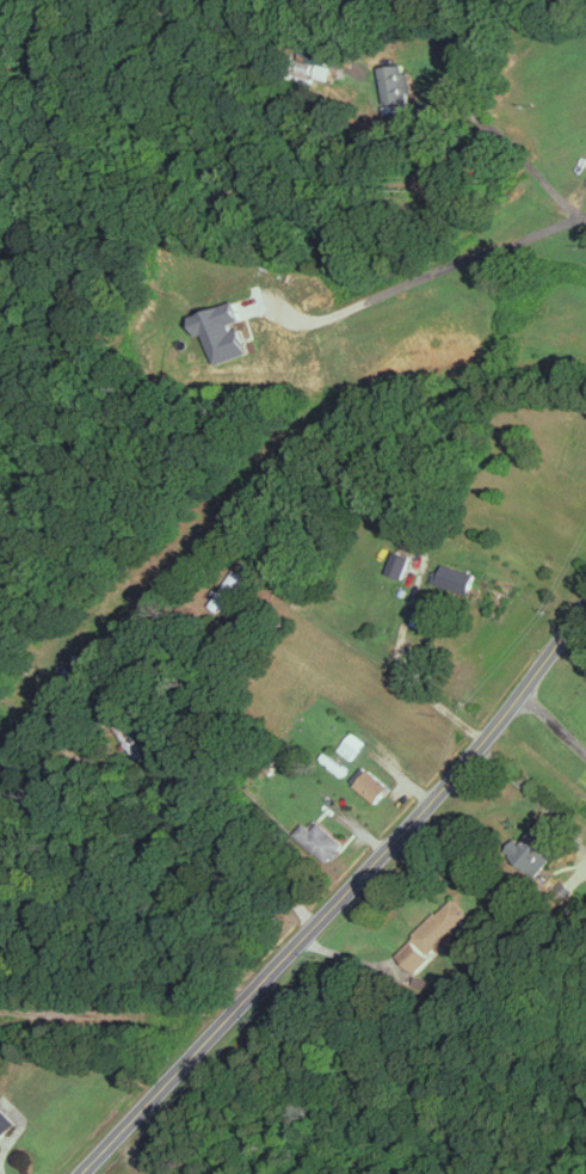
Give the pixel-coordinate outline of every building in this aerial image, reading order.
[(335,64),(329,62),(333,46),(312,40),(307,58),(320,62),(316,75),(331,79),(335,64)] [(383,64),(385,101),(395,100),(410,99),(408,62),(383,64)] [(193,314),(200,335),(208,332),(218,361),(251,350),(243,326),(235,329),(232,321),(243,317),(236,299),(193,314)] [(411,555),(396,549),(388,571),(403,577),(411,555)] [(221,611),(247,575),(237,568),(221,590),(220,590),(210,604),(221,611)] [(365,741),(352,731),(338,750),(352,759),(365,741)] [(377,802),(391,786),(364,764),(351,781),(377,802)] [(325,861),(343,845),(315,814),(298,830),(325,861)] [(522,841),(517,837),(508,851),(540,874),(560,846),(532,827),(522,841)] [(469,914),(451,897),(404,947),(423,965),(439,948),(444,953),(461,935),(455,929),(469,914)] [(16,1122),(0,1107),(0,1139),(16,1122)]
